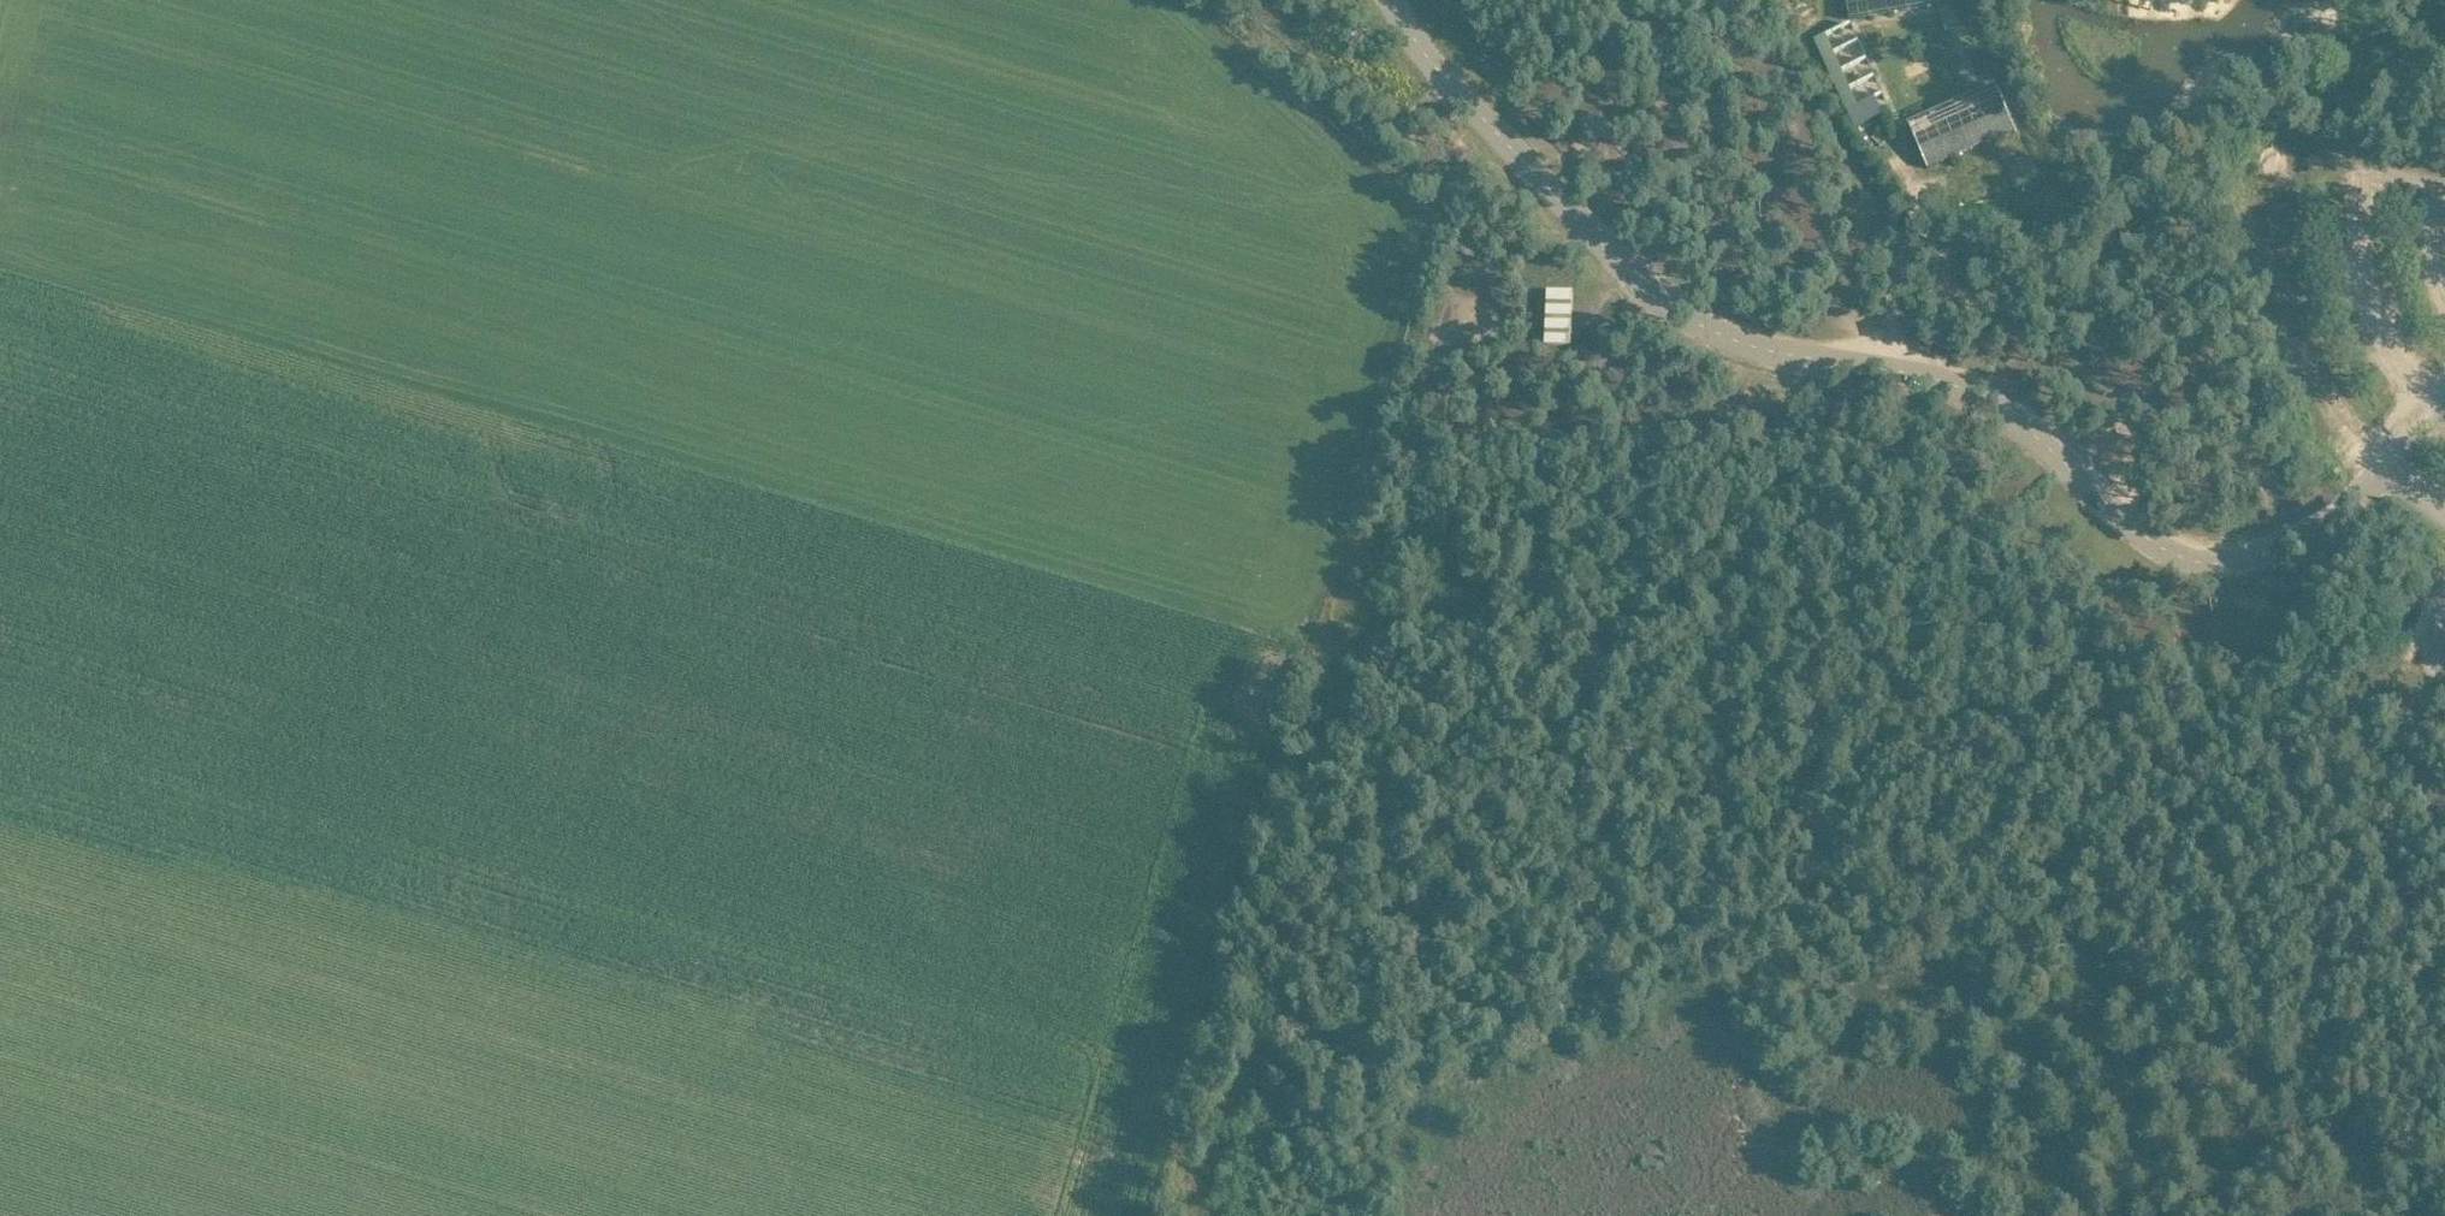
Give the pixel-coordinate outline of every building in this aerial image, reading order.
[(1802,43),(1826,32),(1830,30),(1818,4),(1814,6),(1811,0),(1782,0),(1802,43)] [(1850,20),(1945,3),(1945,0),(1847,0),(1850,20)] [(1851,24),(1813,41),(1825,68),(1852,128),(1889,111),(1863,53),(1851,24)] [(1908,124),(1927,169),(2016,131),(1997,86),(1908,124)]
